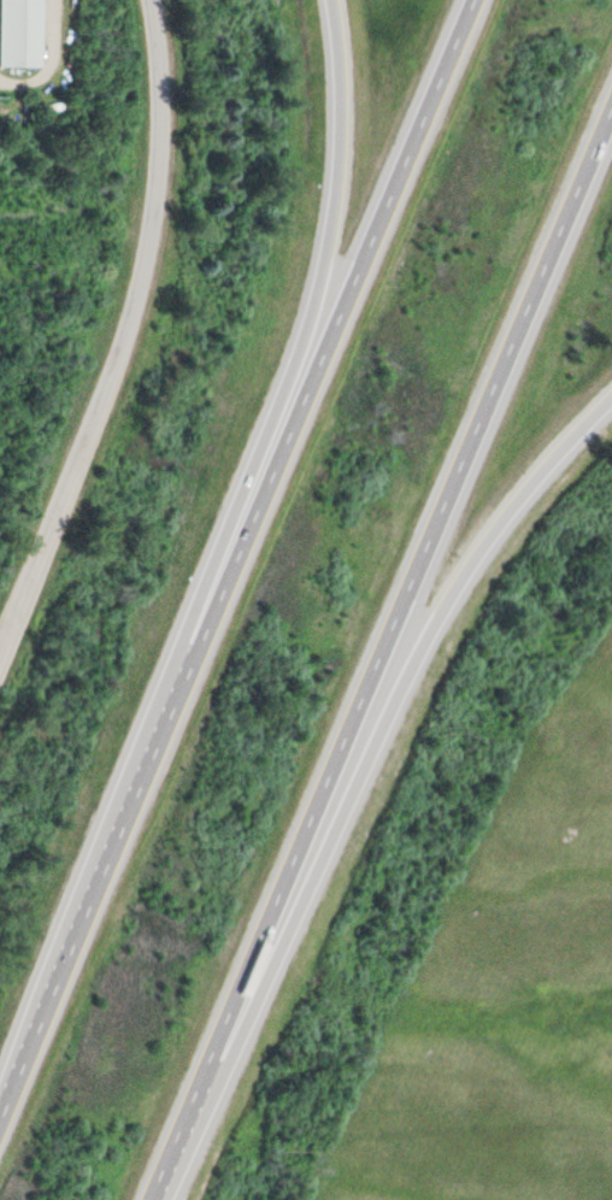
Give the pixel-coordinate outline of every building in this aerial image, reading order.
[(37,68),(37,0),(0,0),(0,68),(37,68)]
